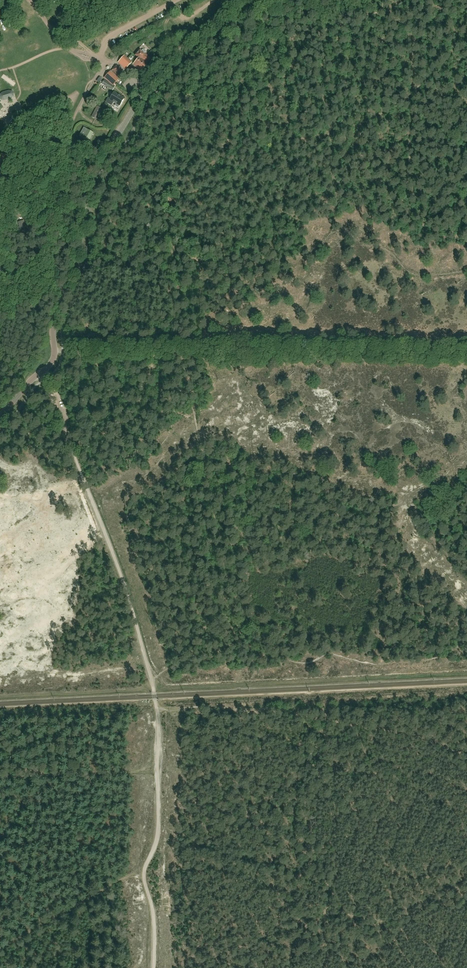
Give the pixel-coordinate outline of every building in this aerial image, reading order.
[(145,55),(144,54),(145,53),(145,52),(143,50),(142,50),(141,51),(140,50),(134,56),(138,59),(133,65),(141,72),(147,65),(146,64),(151,59),(146,54),(145,55)] [(132,63),(124,56),(118,62),(126,69),(132,63)] [(116,66),(108,75),(105,78),(113,85),(124,73),(116,66)] [(102,84),(113,90),(115,87),(104,80),(102,84)] [(5,96),(6,97),(7,97),(9,97),(10,97),(11,96),(12,94),(12,93),(11,92),(11,91),(10,90),(9,89),(7,89),(6,89),(5,90),(4,91),(3,92),(3,94),(4,95),(5,96)] [(114,102),(116,104),(114,106),(118,108),(119,106),(120,106),(125,99),(114,92),(110,99),(108,97),(105,102),(112,106),(114,102)] [(91,117),(96,119),(101,109),(97,106),(91,117)] [(49,113),(47,115),(45,117),(44,118),(47,121),(48,121),(49,121),(53,118),(49,113)] [(15,115),(14,116),(7,120),(7,122),(7,123),(8,125),(10,126),(11,126),(12,125),(18,121),(19,119),(19,118),(18,116),(16,116),(15,115)] [(84,127),(79,136),(83,138),(89,141),(93,132),(84,127)] [(24,220),(18,222),(19,227),(18,227),(17,228),(18,231),(21,231),(26,230),(24,220)]
